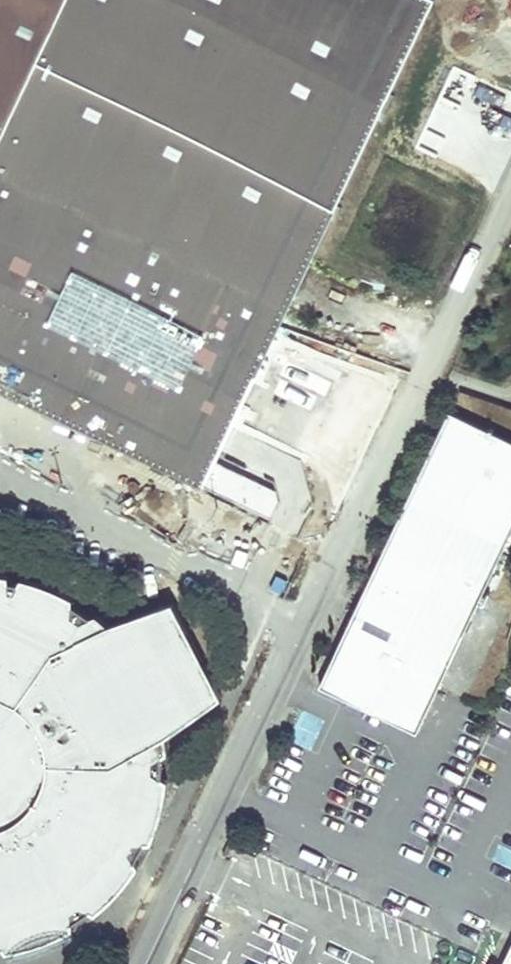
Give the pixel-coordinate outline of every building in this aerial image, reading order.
[(16,394),(69,419),(202,482),(429,0),(0,0),(0,387),(16,394)] [(510,530),(510,441),(447,411),(359,598),(317,686),(415,732),(510,530)] [(3,949),(18,946),(38,940),(52,934),(70,927),(72,920),(79,915),(87,909),(91,911),(102,902),(110,895),(122,880),(135,864),(132,857),(137,848),(141,840),(148,839),(155,820),(161,799),(164,779),(161,774),(160,765),(160,754),(165,751),(164,735),(218,696),(171,601),(109,624),(95,612),(89,614),(82,610),(72,602),(71,596),(38,581),(21,576),(16,581),(12,580),(8,579),(8,573),(0,573),(0,945),(3,949)] [(500,963),(510,963),(510,941),(500,963)]
